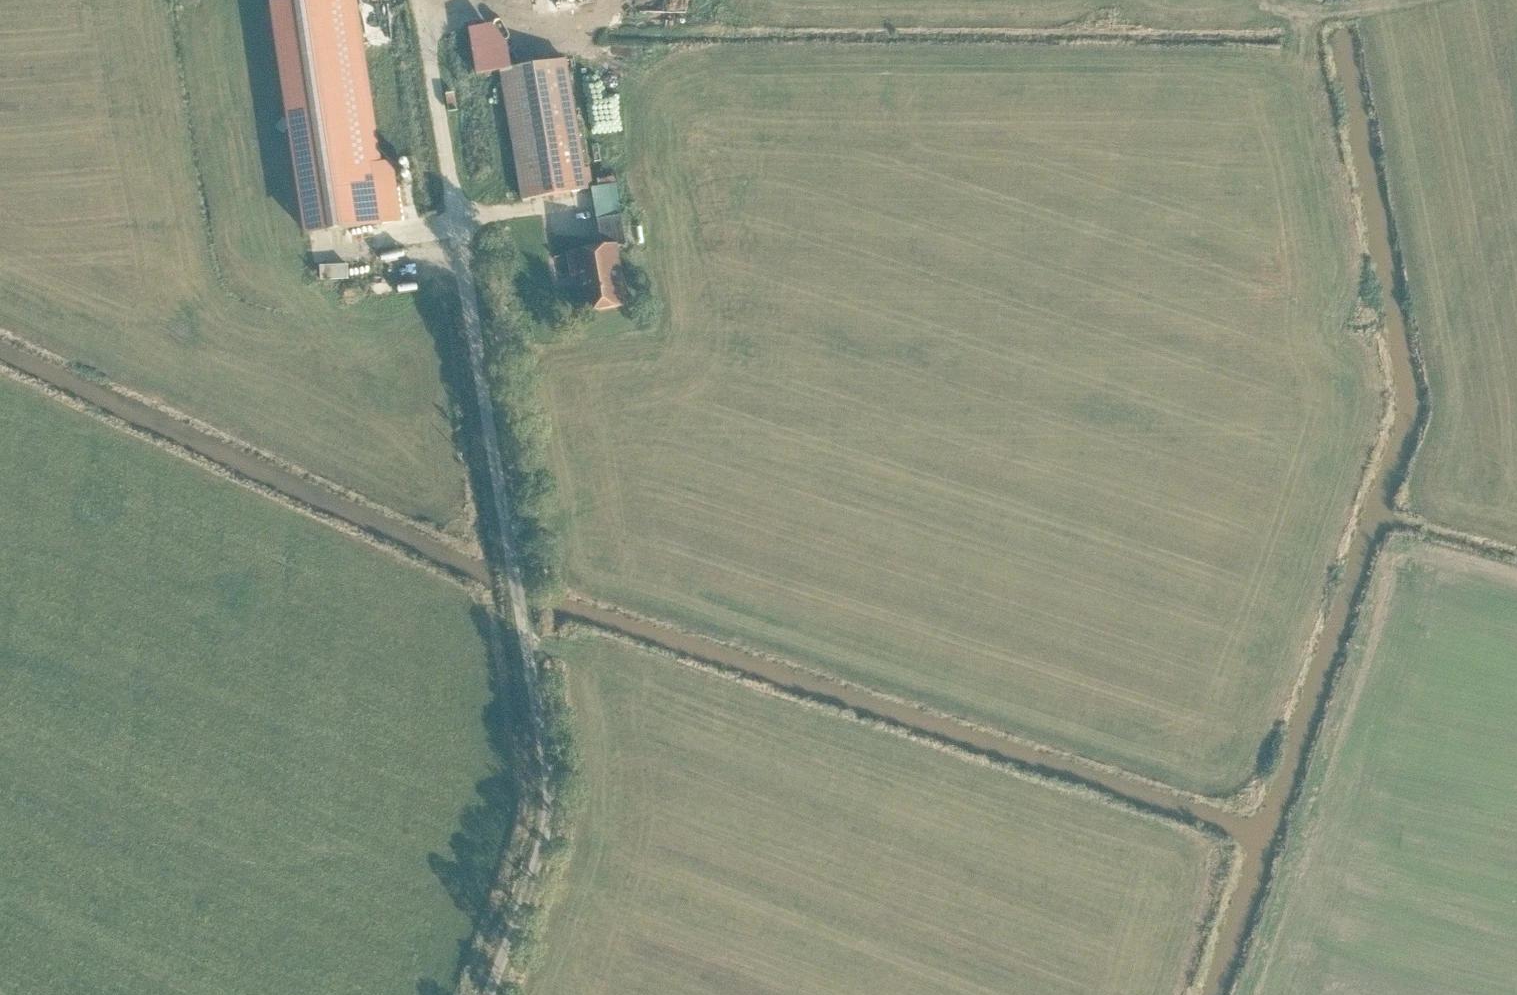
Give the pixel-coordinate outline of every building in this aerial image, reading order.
[(270,3),(305,239),(403,220),(395,164),(380,165),(356,0),(288,0),(270,3)] [(485,77),(504,75),(522,204),(589,196),(572,65),(519,72),(510,27),(477,32),(485,77)] [(603,185),(609,241),(634,238),(628,182),(603,185)] [(622,246),(570,255),(582,319),(634,310),(622,246)] [(327,263),(328,279),(357,277),(356,260),(327,263)]
